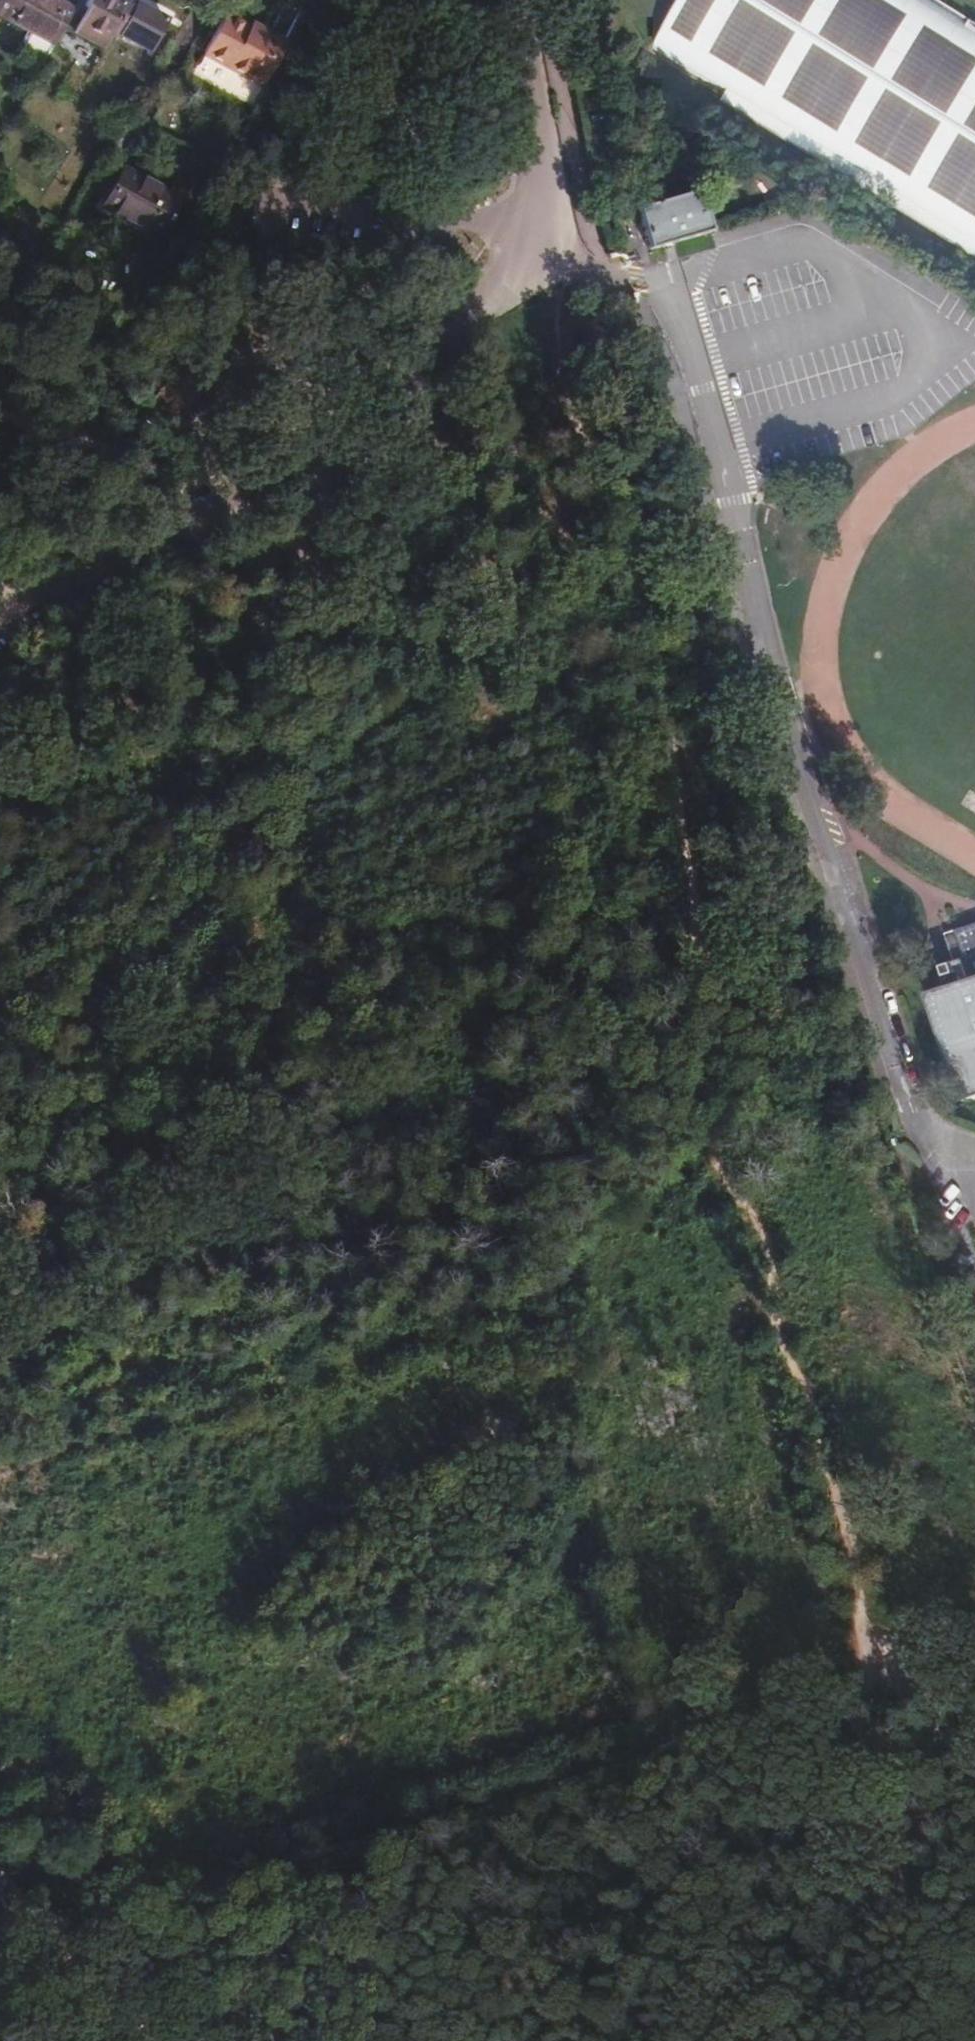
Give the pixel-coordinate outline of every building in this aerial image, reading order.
[(71,10),(51,0),(0,0),(0,18),(7,22),(52,46),(71,10)] [(125,5),(116,0),(87,0),(68,35),(100,53),(111,32),(125,5)] [(133,9),(125,5),(111,32),(147,52),(164,20),(135,5),(133,9)] [(260,90),(285,45),(266,34),(262,40),(248,31),(226,18),(204,58),(260,90)] [(262,40),(266,34),(251,26),(248,31),(262,40)] [(96,217),(150,248),(174,205),(120,174),(96,217)] [(645,246),(705,229),(695,190),(633,206),(645,246)] [(974,981),(974,925),(947,933),(959,970),(947,975),(951,988),(974,981)] [(928,995),(961,1102),(974,1097),(974,981),(951,988),(928,995)]
